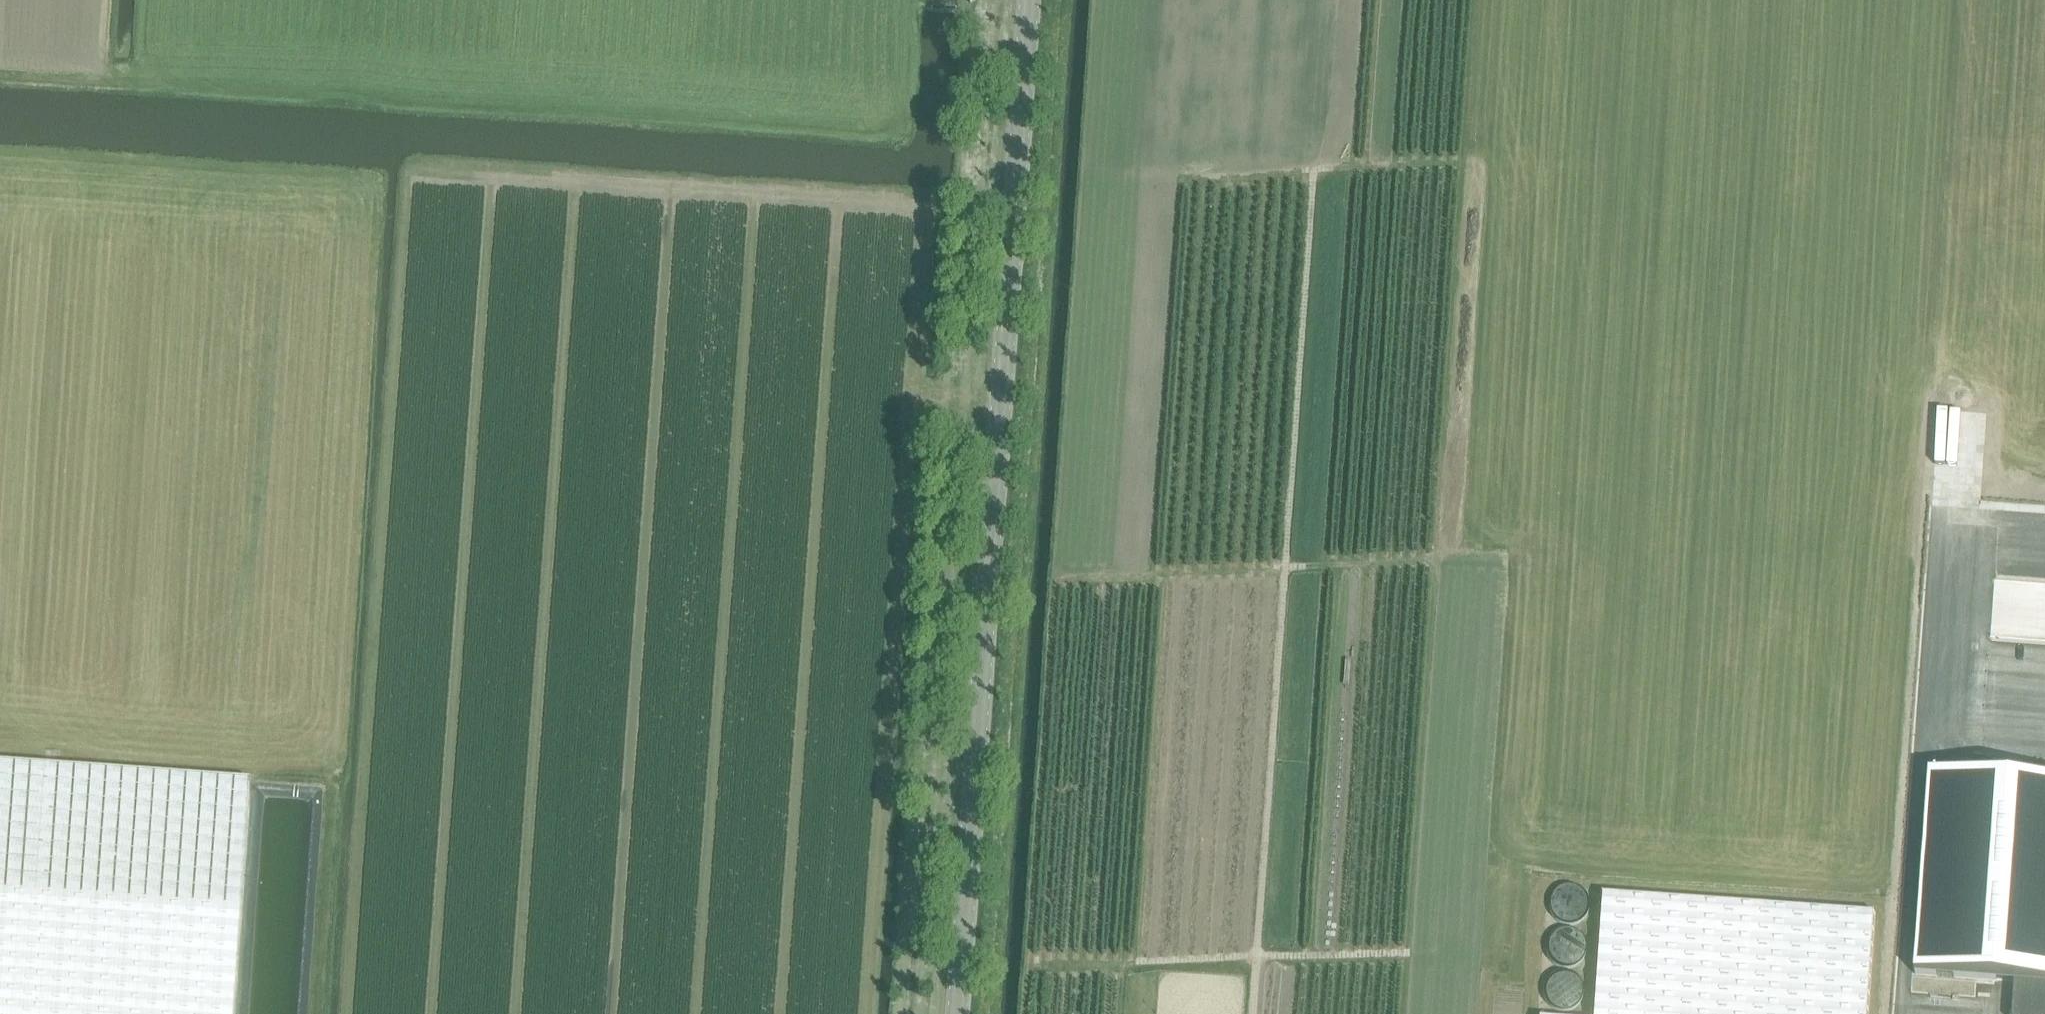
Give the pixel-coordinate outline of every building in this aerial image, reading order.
[(251,780),(0,762),(0,1013),(234,1013),(251,780)] [(1916,975),(2016,983),(2013,1013),(2044,1013),(2044,782),(1931,773),(1916,975)] [(1868,1005),(1874,914),(1601,895),(1594,1005),(1594,1013),(1867,1013),(1868,1005)]
